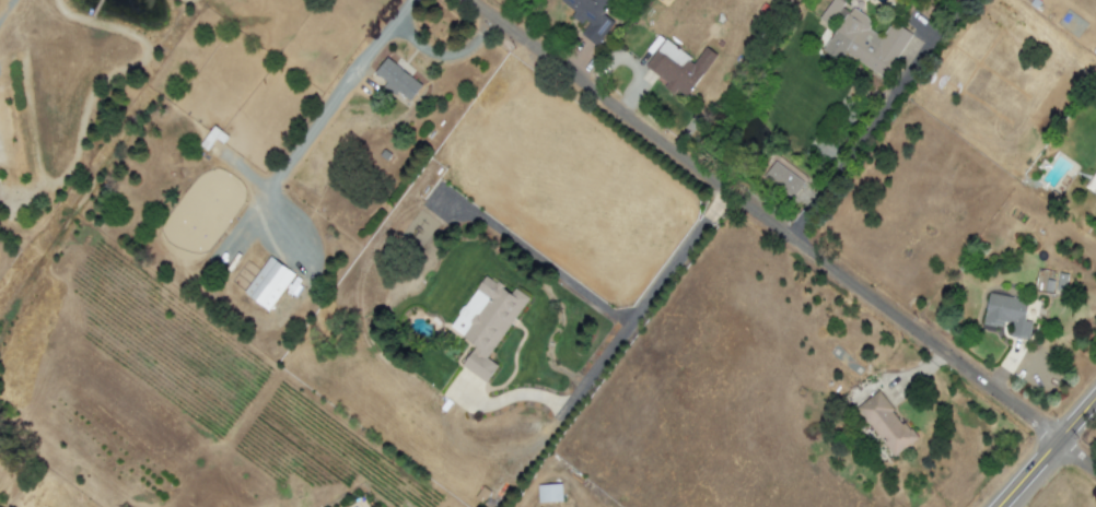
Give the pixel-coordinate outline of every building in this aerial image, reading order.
[(575,11),(572,16),(587,26),(580,36),(598,47),(617,16),(604,8),(609,0),(562,0),(561,2),(575,11)] [(890,21),(881,37),(867,29),(872,21),(851,9),(834,0),(831,0),(820,19),(835,28),(822,51),(840,61),(844,55),(886,77),(910,32),(890,21)] [(687,98),(715,55),(700,44),(691,59),(663,40),(643,70),(675,91),(676,91),(687,98)] [(397,91),(409,101),(421,85),(386,58),(373,75),(395,93),(397,91)] [(763,177),(791,199),(803,184),(775,161),(763,177)] [(1094,172),(1084,189),(1095,195),(1095,174),(1094,172)] [(271,310),(293,272),(267,257),(245,295),(271,310)] [(1047,282),(1046,289),(1065,292),(1068,275),(1058,273),(1056,283),(1047,282)] [(527,297),(514,289),(511,293),(484,275),(450,329),(475,345),(461,367),(485,382),(496,366),(487,360),(527,297)] [(983,322),(1012,327),(1010,336),(1028,339),(1031,322),(1023,320),(1027,300),(988,294),(983,322)] [(856,407),(892,457),(915,440),(879,390),(856,407)] [(561,484),(537,485),(538,503),(562,502),(561,484)] [(474,498),(482,504),(490,492),(483,487),(474,498)]
